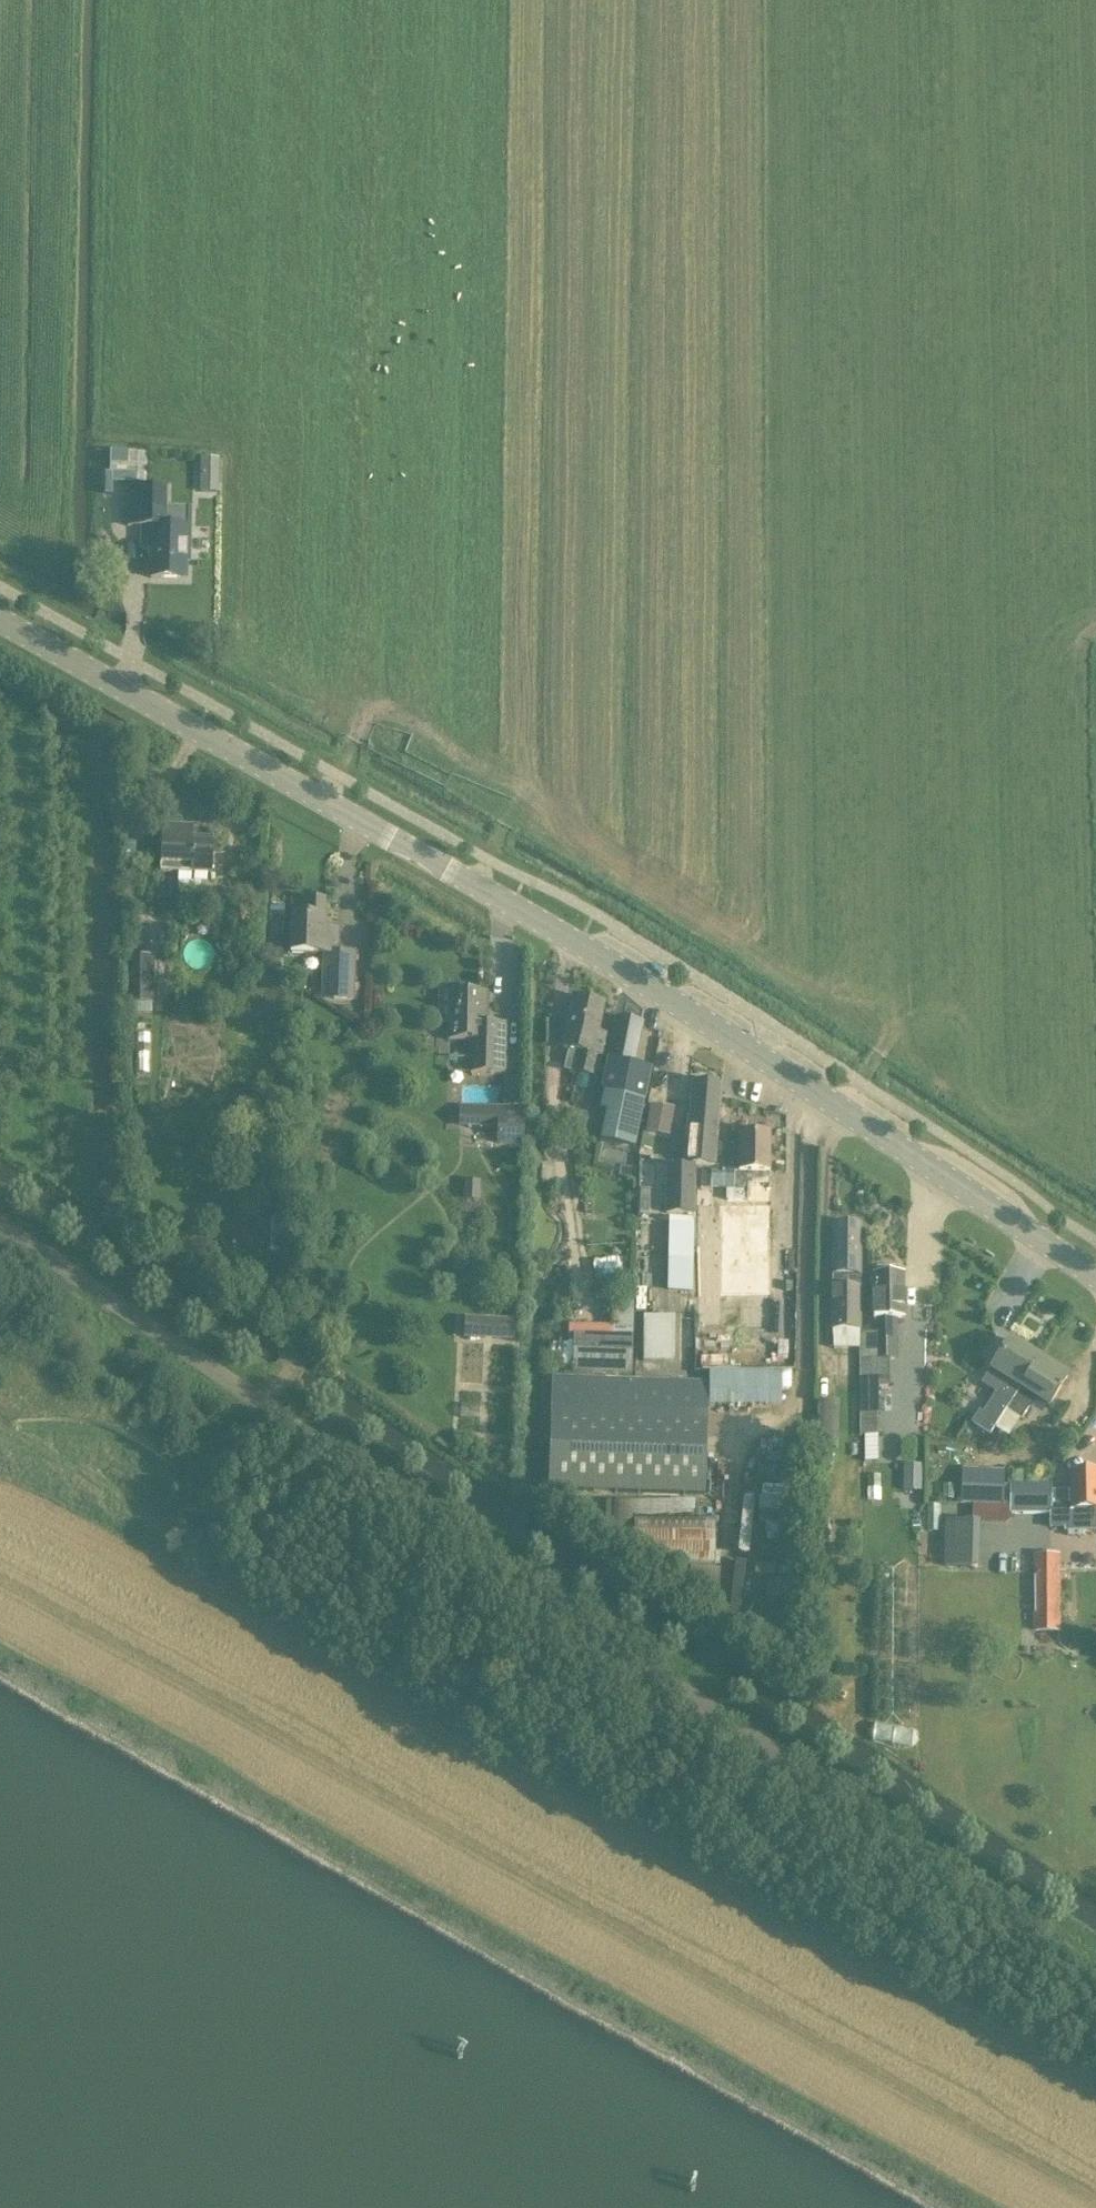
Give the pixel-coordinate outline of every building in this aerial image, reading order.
[(201,491),(224,492),(226,458),(204,457),(201,491)] [(189,528),(165,527),(166,487),(126,487),(125,527),(141,529),(141,551),(150,551),(150,578),(185,579),(185,562),(188,562),(189,528)] [(211,875),(212,842),(193,841),(193,828),(160,826),(158,873),(211,875)] [(352,1001),(354,982),(356,955),(335,954),(336,931),(323,930),(324,903),(292,901),(290,934),(304,935),(303,953),(322,954),(320,981),(320,1000),(352,1001)] [(149,1003),(152,1003),(153,957),(132,957),(131,1004),(133,1004),(133,1015),(149,1015),(149,1003)] [(439,988),(437,1025),(447,1025),(447,1041),(470,1042),(469,1072),(503,1074),(505,1024),(485,1024),(486,992),(458,991),(458,988),(439,988)] [(576,1057),(574,1057),(569,1076),(594,1082),(605,1036),(595,1033),(602,1004),(575,998),(562,1049),(577,1052),(576,1057)] [(643,1101),(647,1082),(629,1079),(641,1024),(616,1019),(601,1092),(605,1093),(602,1110),(605,1111),(598,1144),(631,1150),(638,1117),(639,1118),(643,1101)] [(690,1080),(684,1164),(695,1164),(714,1166),(720,1087),(720,1082),(712,1081),(710,1079),(706,1079),(700,1078),(698,1080),(690,1080)] [(460,1105),(460,1121),(498,1122),(497,1142),(522,1143),(523,1108),(460,1105)] [(673,1109),(650,1106),(646,1134),(669,1137),(673,1109)] [(718,1324),(719,1307),(769,1307),(770,1185),(768,1185),(767,1174),(769,1136),(737,1136),(737,1172),(733,1172),(710,1172),(696,1171),(695,1190),(695,1206),(699,1206),(699,1323),(718,1324)] [(694,1209),(695,1164),(684,1164),(671,1164),(670,1208),(671,1208),(694,1209)] [(648,1214),(649,1190),(639,1190),(639,1214),(648,1214)] [(694,1209),(671,1208),(668,1290),(692,1291),(694,1209)] [(831,1276),(831,1288),(830,1332),(861,1332),(861,1289),(859,1289),(859,1277),(860,1226),(832,1226),(831,1276)] [(903,1319),(902,1275),(899,1275),(899,1268),(876,1268),(876,1275),(872,1275),(873,1319),(872,1334),(860,1334),(860,1437),(875,1437),(875,1415),(877,1415),(877,1387),(888,1387),(888,1360),(896,1360),(895,1319),(903,1319)] [(550,1370),(572,1371),(631,1373),(633,1299),(613,1299),(612,1335),(574,1334),(573,1343),(550,1343),(550,1370)] [(673,1362),(673,1316),(642,1316),(642,1362),(673,1362)] [(463,1337),(514,1340),(515,1320),(464,1317),(463,1337)] [(979,1414),(972,1425),(989,1436),(996,1425),(1005,1410),(1038,1358),(1009,1340),(982,1384),(996,1393),(982,1415),(979,1414)] [(1047,1407),(1067,1377),(1038,1358),(1005,1410),(1019,1419),(1028,1407),(1029,1408),(1035,1399),(1047,1407)] [(708,1386),(551,1383),(549,1496),(706,1498),(708,1386)] [(762,1469),(765,1520),(779,1519),(779,1513),(794,1512),(791,1468),(762,1469)] [(961,1468),(959,1504),(1002,1505),(1004,1470),(961,1468)] [(1050,1514),(1050,1529),(1063,1529),(1063,1533),(1095,1533),(1095,1474),(1069,1474),(1069,1491),(1050,1491),(1050,1514)] [(922,1491),(922,1477),(903,1477),(903,1490),(922,1491)] [(1009,1514),(1050,1514),(1050,1491),(1050,1481),(1009,1481),(1009,1514)] [(752,1553),(761,1497),(744,1494),(736,1550),(752,1553)] [(714,1565),(714,1566),(718,1566),(719,1533),(714,1533),(714,1521),(633,1519),(632,1564),(714,1565)] [(1058,1631),(1059,1555),(1032,1555),(1032,1631),(1058,1631)]
